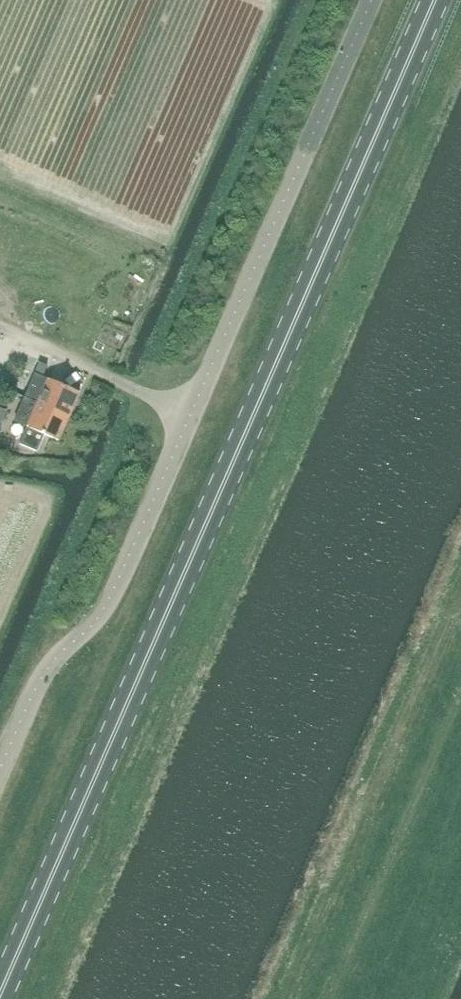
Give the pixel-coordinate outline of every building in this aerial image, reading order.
[(47,378),(47,379),(35,374),(25,397),(69,416),(79,392),(47,378)] [(20,409),(14,420),(27,426),(20,443),(37,450),(44,434),(58,440),(69,416),(25,397),(20,409)]
